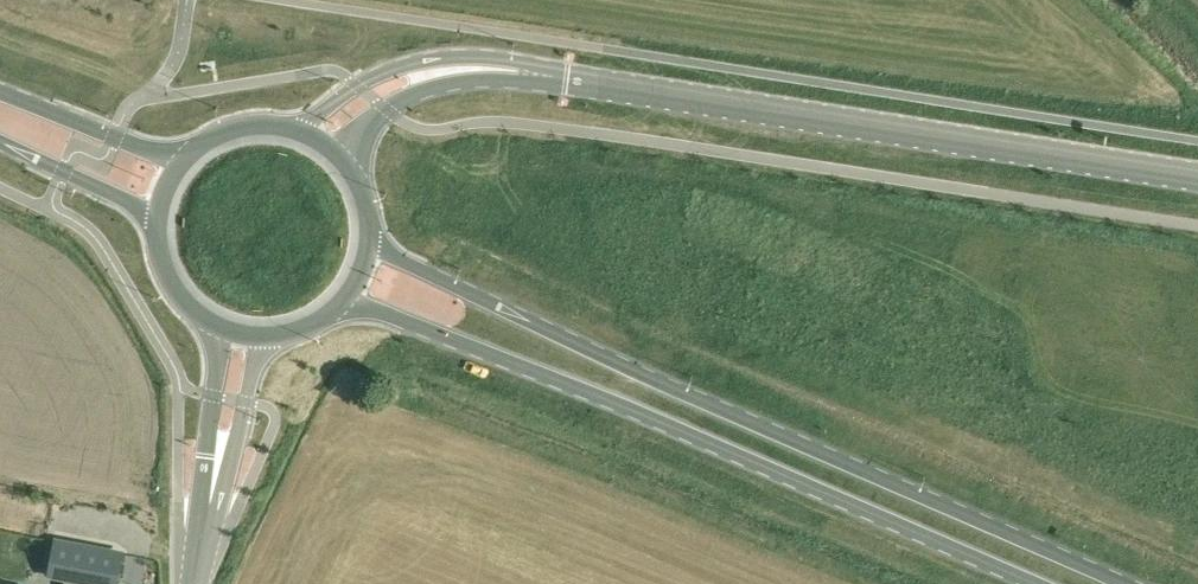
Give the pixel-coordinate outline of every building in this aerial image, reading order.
[(112,583),(117,583),(119,572),(123,552),(55,539),(52,559),(49,572),(112,583)]
